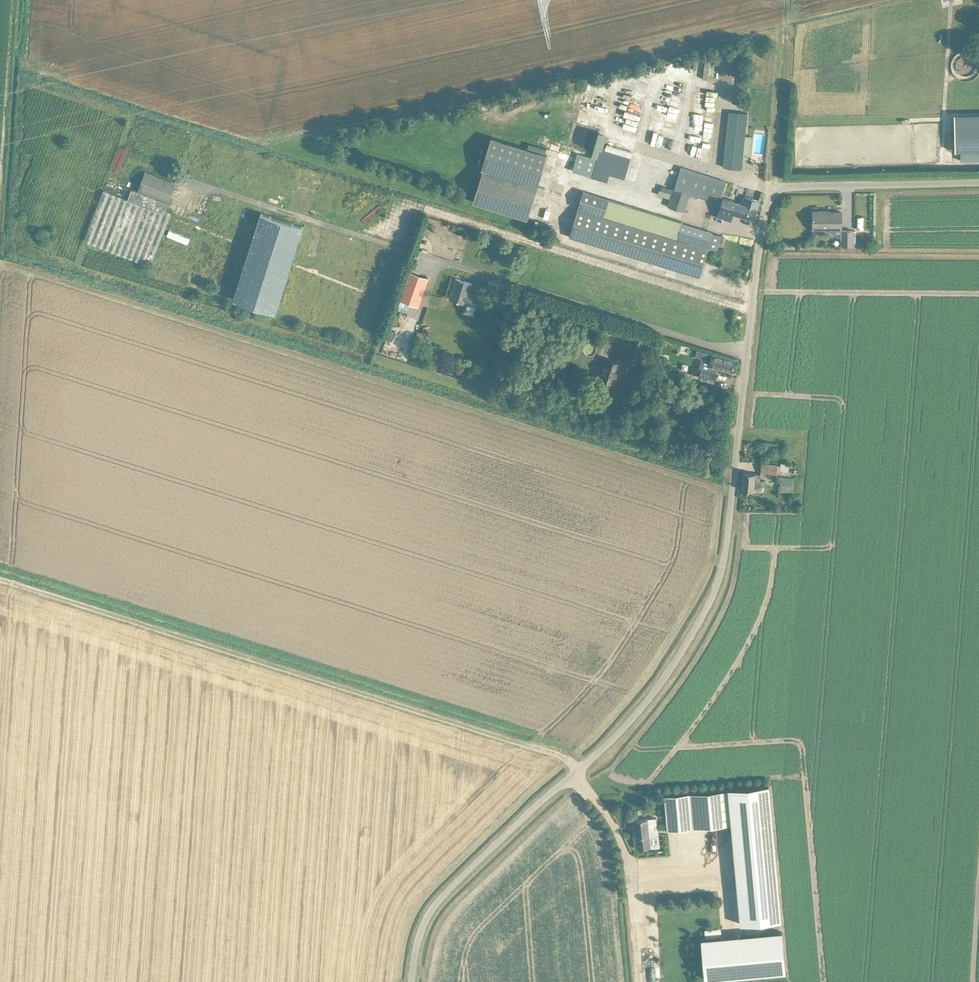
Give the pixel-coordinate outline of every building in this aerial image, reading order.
[(972,13),(976,3),(968,0),(958,0),(956,6),(972,13)] [(719,59),(718,71),(727,71),(728,59),(719,59)] [(703,60),(702,76),(712,77),(713,61),(703,60)] [(602,108),(603,97),(596,96),(595,106),(602,108)] [(638,111),(640,99),(625,96),(624,101),(631,103),(629,109),(638,111)] [(664,96),(660,110),(667,112),(671,98),(664,96)] [(704,109),(705,97),(697,97),(696,108),(704,109)] [(747,113),(746,113),(747,108),(739,107),(738,112),(729,112),(724,167),(741,169),(747,113)] [(702,133),(702,138),(710,139),(710,129),(702,129),(703,113),(695,112),(694,133),(702,133)] [(600,130),(602,118),(590,117),(588,129),(600,130)] [(668,120),(662,140),(656,139),(653,151),(659,152),(660,147),(666,148),(669,136),(670,136),(673,122),(668,120)] [(955,141),(955,151),(978,151),(978,120),(954,121),(955,141)] [(601,126),(592,157),(598,159),(592,177),(608,182),(610,174),(625,179),(631,158),(599,149),(605,128),(601,126)] [(610,135),(608,141),(619,145),(621,140),(610,135)] [(527,219),(537,187),(548,154),(492,137),(482,169),(483,170),(473,202),(527,219)] [(690,146),(699,148),(701,141),(691,139),(690,146)] [(701,148),(700,153),(691,151),(688,162),(704,165),(706,156),(707,149),(701,148)] [(569,165),(571,157),(559,153),(557,162),(569,165)] [(575,171),(588,175),(591,163),(579,159),(575,171)] [(726,181),(681,167),(668,206),(684,211),(690,193),(707,198),(708,193),(721,197),(726,181)] [(104,190),(84,241),(145,264),(145,262),(151,264),(171,213),(165,211),(168,203),(177,184),(146,171),(138,191),(132,189),(128,199),(104,190)] [(713,233),(703,230),(682,223),(682,222),(584,192),(569,237),(700,276),(708,248),(718,250),(723,236),(713,233)] [(742,203),(724,197),(717,217),(731,221),(734,213),(754,219),(760,201),(745,196),(742,203)] [(813,227),(823,227),(842,227),(842,212),(814,212),(814,210),(813,210),(813,227)] [(261,213),(233,300),(276,314),(303,227),(261,213)] [(536,220),(534,226),(552,232),(554,226),(536,220)] [(855,223),(856,235),(866,235),(865,223),(855,223)] [(841,230),(841,246),(854,246),(854,230),(841,230)] [(855,248),(865,249),(866,238),(856,238),(855,248)] [(410,272),(401,300),(419,306),(429,278),(410,272)] [(466,303),(481,307),(484,298),(469,293),(472,283),(456,278),(449,298),(466,303)] [(574,315),(572,320),(591,327),(593,321),(574,315)] [(408,326),(393,322),(391,330),(406,334),(408,326)] [(589,339),(591,327),(574,323),(571,334),(589,339)] [(618,333),(619,327),(607,324),(605,329),(618,333)] [(599,379),(602,381),(604,384),(608,385),(611,383),(615,385),(619,372),(621,372),(623,363),(621,363),(623,356),(639,362),(644,348),(647,338),(632,333),(628,346),(621,344),(616,361),(606,357),(599,379)] [(697,350),(696,354),(695,356),(702,358),(699,368),(701,368),(699,377),(715,381),(717,373),(715,372),(717,367),(732,371),(735,360),(697,350)] [(761,472),(781,474),(781,471),(788,472),(789,463),(781,463),(781,465),(761,463),(761,472)] [(760,474),(754,473),(744,473),(742,490),(764,492),(765,480),(760,480),(760,474)] [(794,482),(781,480),(779,494),(793,495),(794,482)] [(782,921),(770,785),(689,794),(665,796),(667,830),(692,828),(732,823),(741,924),(782,921)] [(650,834),(649,834),(649,828),(657,828),(656,818),(648,818),(635,819),(635,826),(634,826),(635,848),(651,847),(650,834)] [(703,886),(696,887),(697,899),(705,898),(703,886)] [(709,886),(710,897),(718,896),(717,886),(709,886)] [(737,931),(737,924),(720,924),(721,932),(737,931)] [(782,931),(702,938),(706,979),(786,972),(782,931)]
